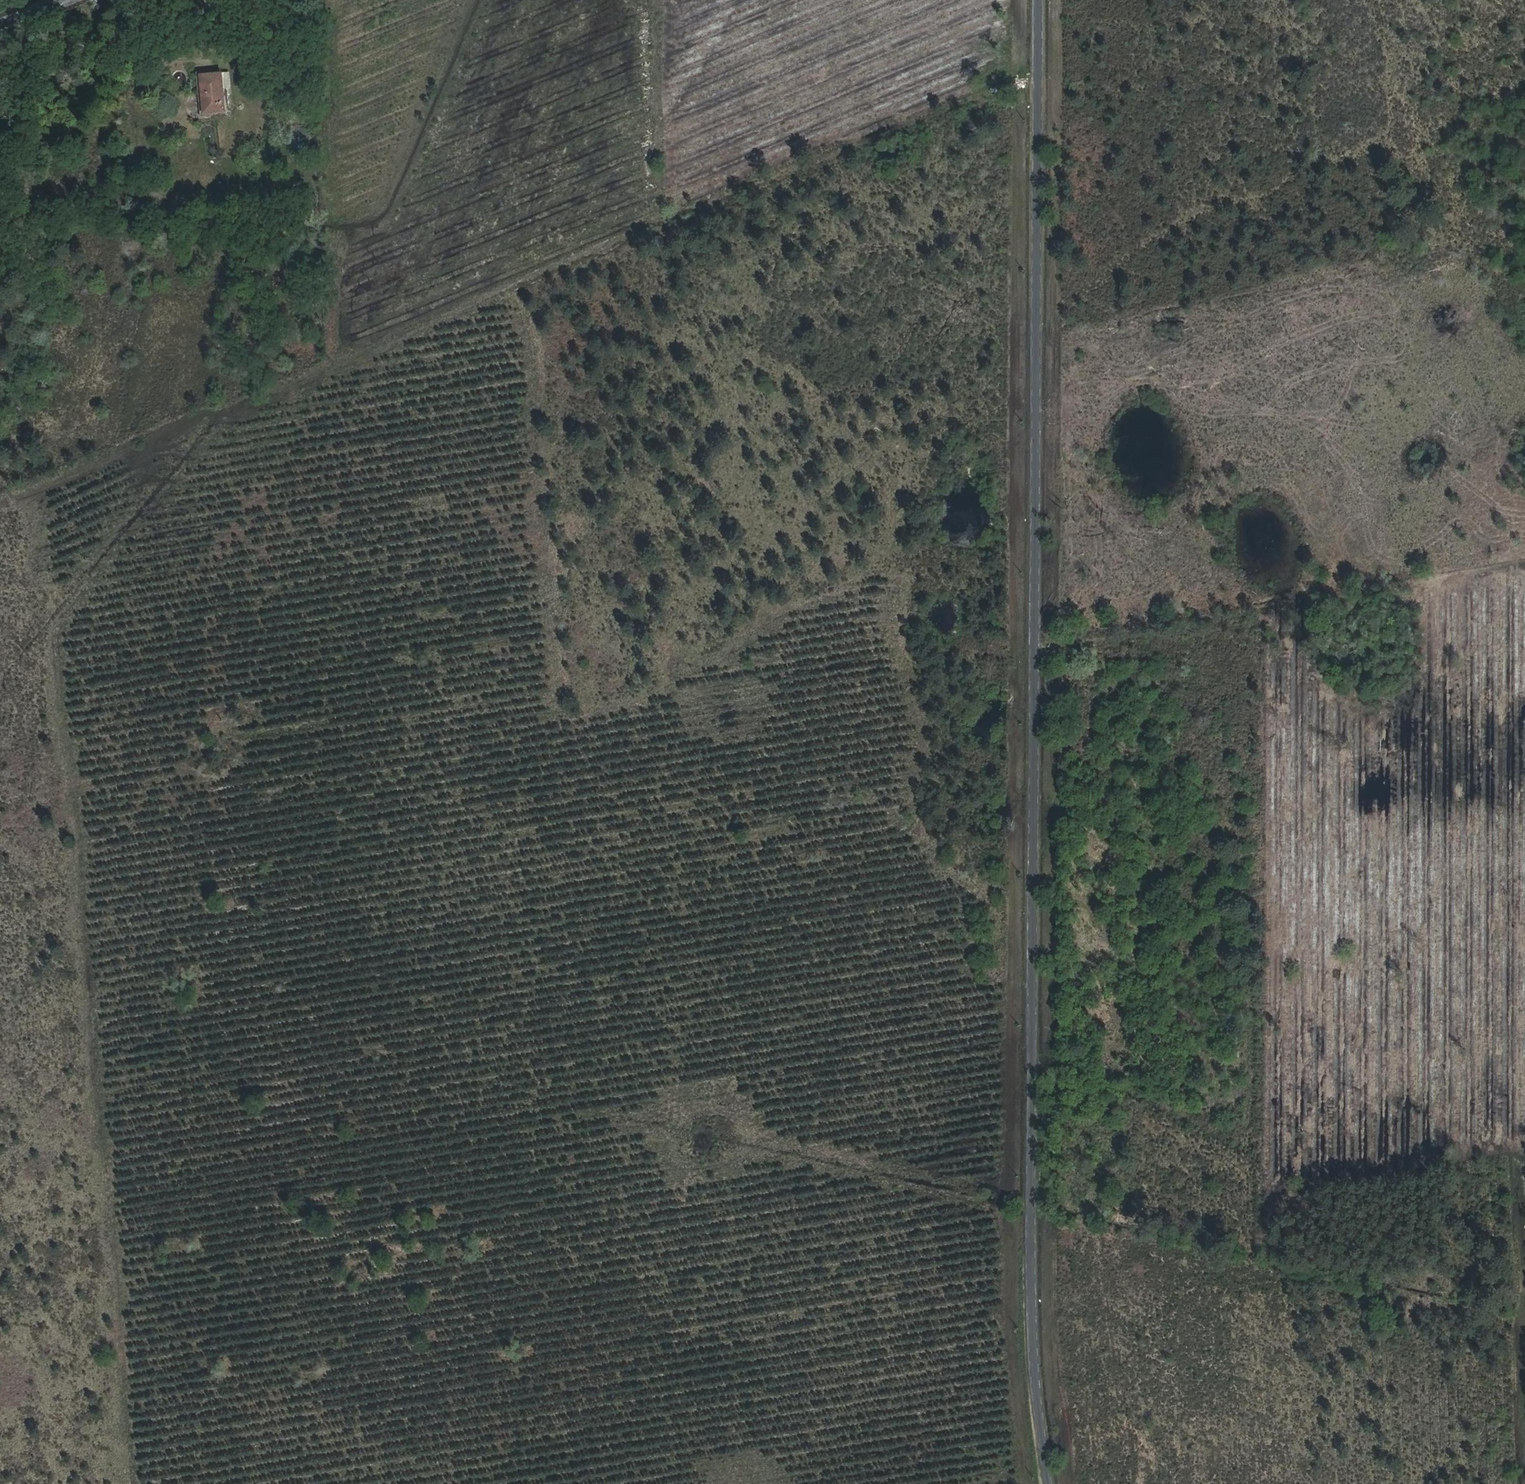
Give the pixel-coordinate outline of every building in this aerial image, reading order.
[(233,122),(229,83),(208,85),(213,124),(233,122)]
